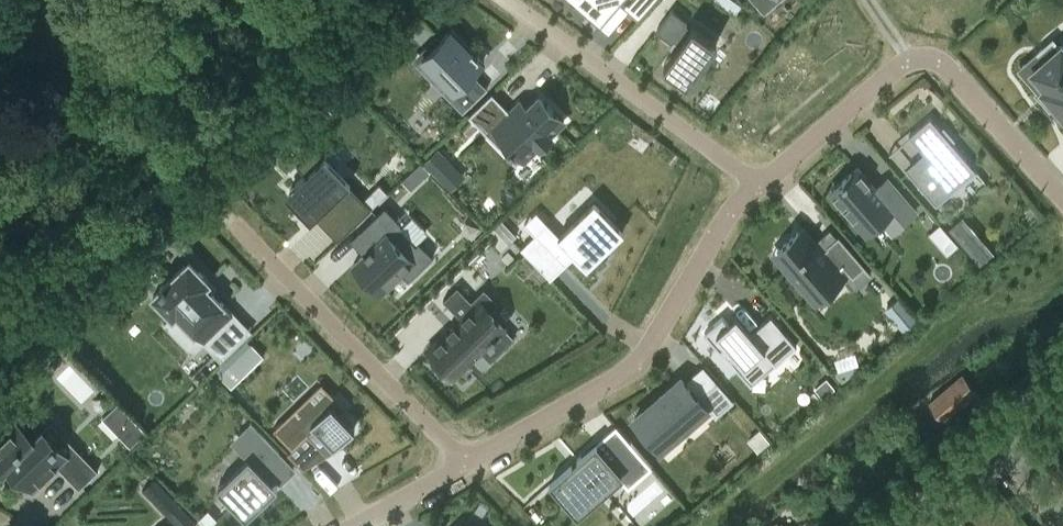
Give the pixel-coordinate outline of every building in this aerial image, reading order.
[(592,11),(601,19),(600,20),(601,21),(618,2),(638,19),(655,0),(580,0),(592,11)] [(764,11),(777,0),(754,0),(764,11)] [(687,20),(687,19),(674,10),(673,9),(672,9),(671,10),(657,29),(657,30),(657,31),(657,32),(671,41),(672,42),(673,41),(674,40),(678,44),(664,63),(664,64),(664,65),(665,66),(686,81),(686,82),(688,82),(689,81),(716,44),(717,43),(717,42),(716,41),(716,40),(695,25),(694,25),(693,25),(692,25),(691,27),(686,24),(687,22),(688,21),(687,20)] [(439,41),(421,58),(468,107),(486,89),(485,88),(482,91),(468,76),(482,63),(450,30),(440,40),(436,36),(435,37),(439,41)] [(1043,88),(1062,111),(1062,43),(1061,44),(1055,37),(1039,51),(1045,59),(1033,69),(1047,85),(1043,88)] [(492,92),(469,115),(501,148),(507,142),(510,145),(509,146),(512,149),(513,148),(524,159),(540,144),(540,145),(541,144),(540,143),(548,134),(550,136),(551,135),(550,134),(564,121),(540,95),(523,111),(517,105),(510,111),(492,92)] [(908,170),(907,171),(936,205),(975,171),(976,172),(977,171),(952,143),(955,140),(944,126),(940,129),(930,117),(909,135),(910,136),(911,135),(927,154),(909,171),(908,170)] [(425,160),(453,188),(467,174),(440,145),(425,160)] [(342,211),(359,194),(315,148),(297,166),(305,174),(289,190),(315,216),(331,200),(342,211)] [(892,210),(902,222),(915,211),(888,179),(876,189),(858,168),(831,191),(866,232),(892,210)] [(207,187),(214,194),(220,189),(213,182),(207,187)] [(205,203),(198,196),(192,202),(199,209),(199,208),(205,203)] [(547,223),(528,242),(538,252),(545,245),(564,265),(575,254),(587,266),(624,231),(595,201),(559,235),(547,223)] [(377,247),(356,267),(381,293),(402,273),(409,280),(433,256),(419,241),(416,244),(400,227),(403,224),(385,206),(360,230),(377,247)] [(930,233),(947,253),(957,244),(940,224),(930,233)] [(781,253),(776,257),(799,283),(803,279),(815,294),(819,291),(841,272),(840,270),(844,267),(852,275),(852,276),(859,283),(863,280),(857,273),(864,267),(870,274),(871,273),(839,235),(826,246),(827,247),(823,251),(816,242),(811,246),(798,231),(778,249),(781,253)] [(970,252),(978,261),(990,251),(981,242),(970,252)] [(209,281),(189,260),(164,284),(160,287),(160,288),(153,295),(173,316),(177,312),(204,340),(233,313),(205,285),(209,281)] [(504,325),(490,311),(499,302),(485,287),(472,300),(458,285),(443,299),(461,318),(429,349),(453,374),(504,325)] [(916,318),(899,298),(887,308),(904,328),(916,318)] [(769,358),(775,365),(796,346),(782,331),(777,335),(765,321),(750,334),(736,317),(728,325),(722,318),(703,334),(719,352),(726,346),(735,355),(729,360),(745,379),(769,358)] [(221,372),(233,385),(266,353),(254,340),(221,372)] [(963,373),(928,402),(944,420),(978,391),(963,373)] [(815,387),(823,397),(835,387),(826,377),(815,387)] [(681,378),(634,419),(654,441),(677,422),(684,430),(711,406),(717,414),(733,401),(717,382),(702,396),(704,398),(701,401),(681,378)] [(308,434),(315,442),(322,436),(334,448),(355,428),(340,412),(345,408),(330,392),(317,405),(313,401),(302,412),(300,409),(285,424),(282,421),(273,429),(292,449),(308,434)] [(103,415),(130,444),(147,429),(120,400),(103,415)] [(248,458),(217,488),(246,517),(277,487),(261,469),(280,451),(251,421),(250,423),(259,432),(240,450),(248,458)] [(55,439),(53,441),(42,430),(32,440),(16,424),(0,439),(0,462),(6,469),(11,464),(33,487),(56,465),(79,489),(98,471),(74,446),(66,454),(57,444),(58,443),(55,439)] [(747,439),(758,451),(770,441),(759,428),(747,439)] [(595,443),(549,482),(574,512),(618,476),(628,488),(651,467),(631,444),(611,460),(595,443)] [(145,486),(184,525),(191,525),(200,518),(158,475),(145,486)] [(788,503),(771,518),(776,523),(793,509),(788,503)]
